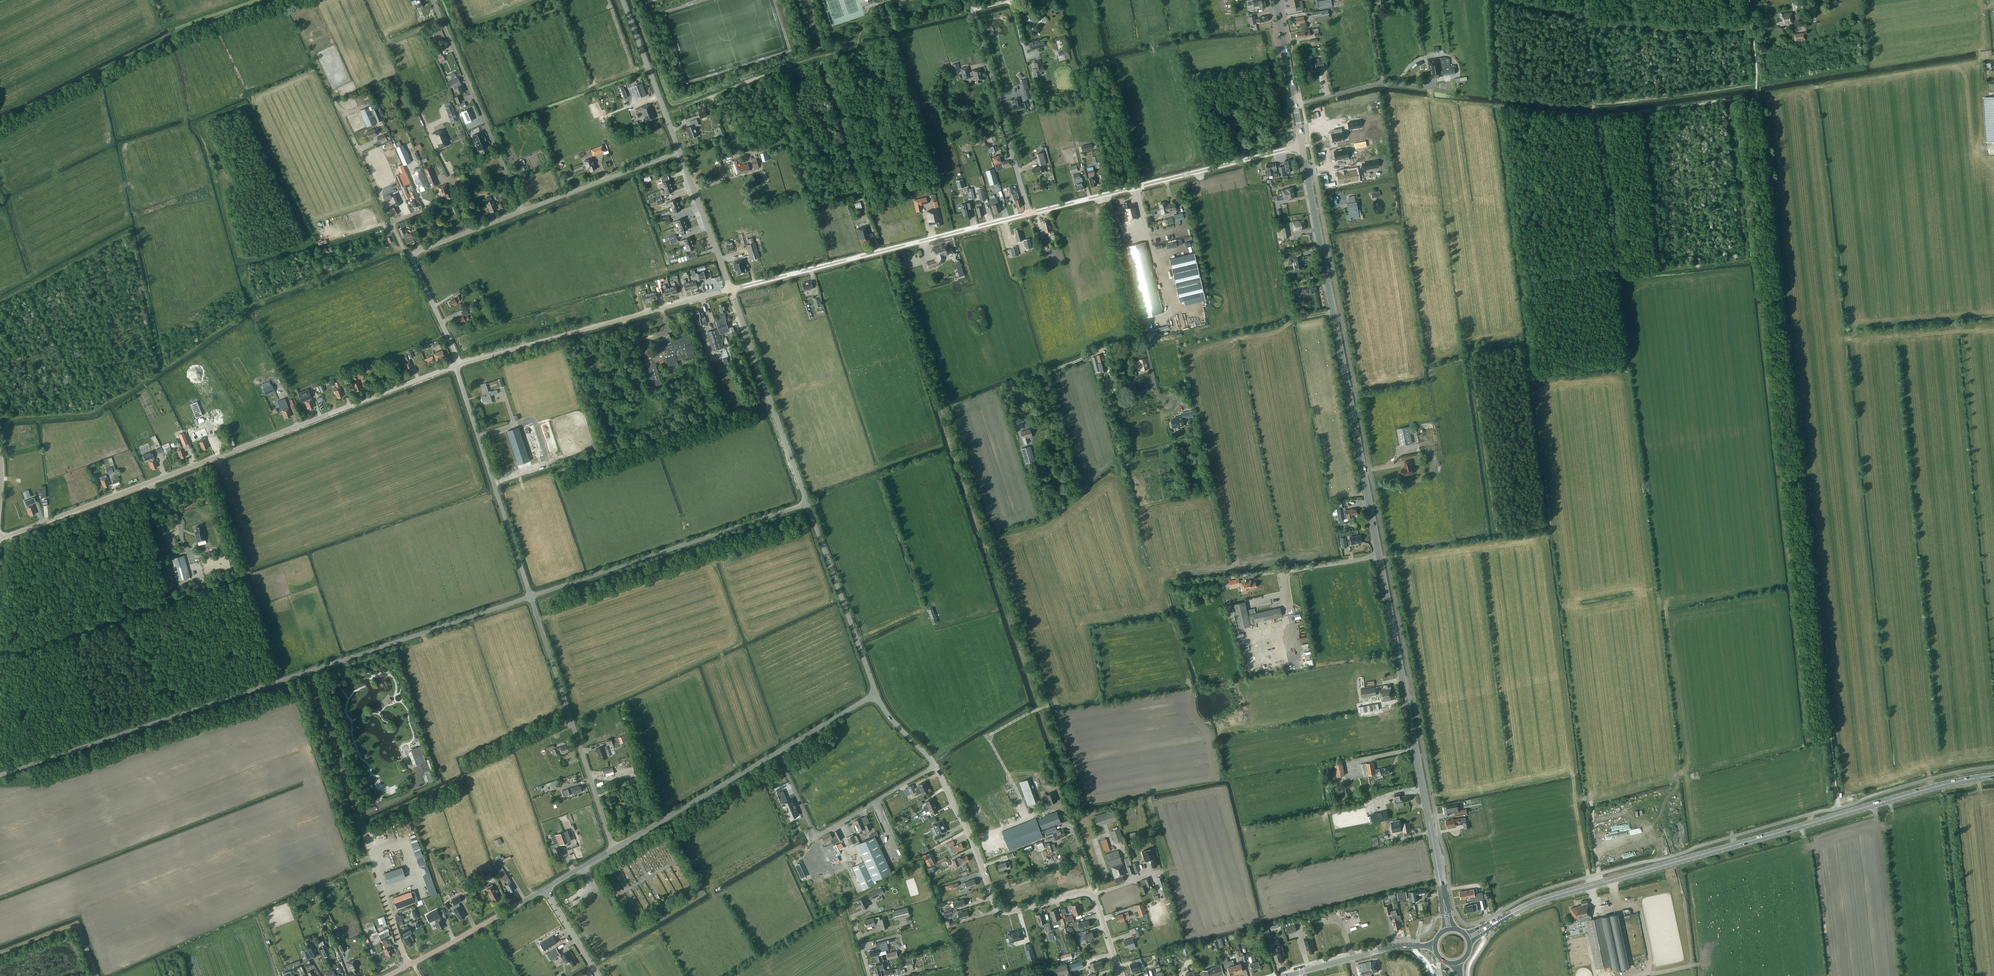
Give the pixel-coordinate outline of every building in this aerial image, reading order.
[(1265,1),(1261,2),(1261,0),(1250,0),(1247,1),(1247,2),(1245,3),(1245,6),(1248,5),(1248,6),(1254,5),(1254,7),(1259,6),(1260,8),(1266,7),(1265,1)] [(1297,11),(1304,9),(1302,0),(1299,1),(1299,0),(1290,0),(1291,8),(1296,7),(1297,11)] [(1319,9),(1332,6),(1331,0),(1325,0),(1318,1),(1319,9)] [(1329,17),(1328,9),(1321,11),(1322,17),(1322,18),(1329,17)] [(1793,24),(1792,13),(1783,13),(1780,13),(1780,19),(1776,19),(1776,24),(1780,24),(1781,25),(1783,25),(1783,24),(1786,24),(1786,25),(1793,24)] [(1264,22),(1268,21),(1267,16),(1259,17),(1259,19),(1255,19),(1254,16),(1252,16),(1252,14),(1248,15),(1249,17),(1248,17),(1250,25),(1256,24),(1256,23),(1260,22),(1260,23),(1264,22)] [(1296,19),(1294,19),(1295,24),(1300,24),(1301,29),(1307,28),(1306,22),(1305,22),(1304,16),(1295,18),(1296,19)] [(1300,32),(1297,33),(1298,37),(1302,36),(1303,37),(1310,36),(1309,29),(1304,30),(1305,31),(1300,31),(1300,32)] [(1795,41),(1800,41),(1800,42),(1804,41),(1804,40),(1805,40),(1805,33),(1794,34),(1795,41)] [(1064,54),(1064,53),(1067,52),(1063,39),(1056,41),(1059,49),(1063,48),(1064,51),(1058,52),(1059,56),(1064,54)] [(1029,45),(1031,50),(1045,46),(1044,41),(1029,45)] [(1440,59),(1429,61),(1430,66),(1431,78),(1444,76),(1455,74),(1454,65),(1450,65),(1450,63),(1446,64),(1445,57),(1441,57),(1440,59)] [(1309,72),(1310,73),(1313,72),(1314,71),(1313,69),(1314,69),(1313,68),(1311,58),(1302,60),(1304,71),(1308,70),(1309,72)] [(1314,62),(1315,68),(1324,67),(1323,61),(1322,61),(1322,58),(1319,58),(1319,61),(1314,62)] [(1041,72),(1044,71),(1043,67),(1040,67),(1039,65),(1040,65),(1039,61),(1034,62),(1035,69),(1033,69),(1033,73),(1032,73),(1033,77),(1040,75),(1041,75),(1041,72)] [(955,73),(960,72),(958,63),(952,65),(955,73)] [(960,69),(963,80),(970,78),(970,76),(973,75),(973,79),(975,78),(976,83),(981,82),(980,80),(984,79),(981,68),(971,71),(972,72),(969,73),(967,67),(960,69)] [(447,82),(449,88),(454,86),(460,83),(457,78),(454,72),(449,74),(452,80),(447,82)] [(632,86),(636,98),(646,95),(642,82),(632,86)] [(454,86),(455,88),(457,88),(459,94),(466,91),(463,84),(461,85),(460,83),(454,86)] [(1031,98),(1028,88),(1023,90),(1026,100),(1031,98)] [(1020,103),(1018,97),(1014,99),(1016,105),(1013,105),(1014,110),(1018,109),(1018,110),(1024,108),(1024,109),(1028,108),(1026,102),(1020,103)] [(1984,98),(1987,142),(1993,142),(1993,97),(1984,98)] [(647,105),(647,104),(640,107),(643,117),(644,116),(646,121),(655,118),(653,111),(654,111),(651,103),(647,105)] [(373,117),(374,116),(373,113),(372,113),(369,107),(360,111),(367,127),(376,123),(373,117)] [(381,120),(376,108),(372,110),(373,113),(374,116),(377,122),(381,120)] [(699,113),(701,119),(708,116),(706,111),(699,113)] [(696,112),(685,116),(686,120),(697,116),(696,112)] [(448,115),(449,120),(450,120),(452,123),(457,121),(455,117),(453,113),(448,115)] [(473,120),(470,113),(462,116),(465,124),(467,128),(474,125),(472,120),(473,120)] [(686,127),(690,138),(698,135),(695,126),(698,125),(696,119),(690,121),(691,126),(686,127)] [(1359,120),(1347,123),(1348,129),(1360,127),(1359,120)] [(377,135),(374,128),(366,132),(368,138),(377,135)] [(1335,133),(1331,134),(1333,143),(1345,140),(1343,131),(1341,132),(1340,128),(1341,128),(1333,130),(1334,130),(1335,133)] [(437,144),(439,149),(449,145),(447,140),(447,139),(443,129),(439,131),(439,130),(431,133),(436,144),(437,144)] [(484,138),(483,138),(481,132),(480,132),(480,133),(475,135),(475,134),(472,136),(475,142),(476,144),(475,144),(478,151),(479,151),(479,150),(478,149),(483,147),(484,149),(488,147),(485,140),(486,140),(485,140),(484,140),(483,138),(484,138)] [(404,165),(410,162),(402,145),(396,148),(404,165)] [(591,150),(593,155),(604,151),(602,145),(591,150)] [(1338,150),(1334,151),(1336,160),(1343,158),(1343,161),(1349,160),(1347,148),(1342,149),(1339,150),(1339,149),(1338,150)] [(768,152),(761,154),(763,161),(770,159),(768,152)] [(1044,152),(1036,154),(1039,165),(1047,163),(1044,152)] [(993,157),(992,157),(992,158),(993,161),(993,162),(994,164),(996,171),(1003,169),(1003,168),(1008,167),(1008,166),(1009,165),(1008,160),(1001,162),(1001,161),(1000,160),(1000,159),(999,156),(999,155),(998,156),(994,157),(993,157)] [(596,169),(592,158),(584,161),(587,169),(589,168),(591,171),(596,169)] [(732,164),(736,175),(750,170),(748,163),(740,165),(738,159),(732,161),(733,164),(732,164)] [(1286,161),(1284,161),(1286,171),(1288,171),(1293,170),(1291,160),(1286,161)] [(1368,162),(1369,169),(1379,167),(1377,160),(1368,162)] [(1275,163),(1270,164),(1272,171),(1272,175),(1273,175),(1274,178),(1280,177),(1279,172),(1277,172),(1275,163)] [(1069,166),(1071,173),(1078,171),(1076,164),(1069,166)] [(437,184),(430,167),(423,169),(430,186),(437,184)] [(1032,169),(1034,175),(1042,173),(1041,172),(1045,171),(1044,167),(1040,168),(1040,167),(1032,169)] [(1094,174),(1092,167),(1086,168),(1091,187),(1097,185),(1094,177),(1093,174),(1094,174)] [(998,182),(993,168),(986,171),(990,185),(998,182)] [(1342,172),(1339,173),(1341,183),(1346,182),(1346,183),(1350,182),(1350,181),(1355,180),(1353,170),(1346,171),(1346,170),(1342,171),(1342,172)] [(416,184),(417,184),(419,187),(420,187),(421,187),(422,186),(421,186),(427,184),(425,180),(426,180),(424,175),(423,175),(421,171),(413,175),(415,179),(414,179),(416,184)] [(1075,185),(1077,191),(1085,189),(1083,182),(1082,180),(1081,181),(1079,174),(1073,175),(1074,180),(1075,185)] [(663,185),(664,188),(672,185),(669,180),(665,181),(662,183),(658,184),(659,186),(663,185)] [(446,184),(437,187),(441,197),(446,195),(447,199),(452,197),(446,184)] [(672,185),(664,188),(665,192),(662,193),(663,195),(674,191),(672,185)] [(1007,187),(1009,195),(1015,193),(1014,189),(1013,190),(1012,186),(1007,187)] [(1281,191),(1277,191),(1279,200),(1283,199),(1283,200),(1288,199),(1288,200),(1294,199),(1294,195),(1294,194),(1294,192),(1293,192),(1292,187),(1286,188),(1286,189),(1281,190),(1281,191)] [(466,197),(474,194),(472,188),(464,192),(466,197)] [(413,207),(413,206),(414,208),(418,206),(417,203),(418,202),(416,196),(415,196),(413,191),(410,192),(411,195),(412,198),(411,198),(412,200),(410,201),(413,207)] [(1014,200),(1016,208),(1022,206),(1022,204),(1021,198),(1019,199),(1018,193),(1012,195),(1014,201),(1014,200)] [(491,200),(490,197),(485,198),(487,202),(485,202),(487,207),(488,207),(489,212),(496,209),(494,204),(495,204),(493,199),(491,200)] [(916,206),(927,203),(926,198),(914,200),(916,206)] [(990,206),(993,205),(995,213),(1001,211),(999,203),(998,203),(997,198),(989,200),(990,206)] [(670,204),(671,207),(679,205),(677,199),(665,203),(666,205),(670,204)] [(982,206),(980,201),(974,202),(975,206),(976,206),(976,208),(977,213),(978,217),(983,216),(982,211),(983,210),(982,206)] [(1135,203),(1129,205),(1128,201),(1124,202),(1125,208),(1124,209),(1125,214),(1124,215),(1119,216),(1120,222),(1139,218),(1135,203)] [(971,202),(960,204),(962,212),(963,212),(964,216),(965,215),(966,220),(970,219),(969,218),(972,218),(970,209),(973,208),(971,202)] [(1159,204),(1161,214),(1168,212),(1167,211),(1175,210),(1174,204),(1166,205),(1165,203),(1159,204)] [(1359,218),(1356,203),(1347,204),(1349,215),(1346,215),(1347,220),(1351,219),(1351,220),(1352,220),(1352,219),(1354,219),(1353,219),(1355,218),(1355,219),(1359,218)] [(391,209),(393,214),(394,213),(394,215),(399,212),(395,204),(391,205),(392,208),(391,209)] [(679,205),(671,207),(672,211),(669,212),(669,214),(681,210),(679,205)] [(941,221),(938,208),(930,210),(931,211),(926,212),(929,225),(937,224),(937,227),(941,226),(941,222),(941,221)] [(677,223),(678,226),(686,224),(683,218),(672,222),(673,224),(677,223)] [(1292,222),(1294,232),(1303,230),(1302,229),(1305,228),(1304,220),(1298,221),(1298,220),(1292,222)] [(1043,223),(1044,228),(1043,228),(1045,234),(1047,233),(1047,236),(1054,234),(1053,231),(1051,231),(1049,221),(1043,223)] [(686,224),(678,226),(679,230),(676,231),(677,233),(688,229),(686,224)] [(860,228),(857,229),(860,239),(861,239),(862,243),(871,241),(870,238),(873,237),(872,233),(870,234),(867,225),(860,227),(860,228)] [(399,229),(400,234),(402,238),(404,237),(407,245),(414,242),(411,233),(408,234),(407,232),(405,233),(404,227),(399,229)] [(1015,236),(1016,239),(1017,239),(1018,241),(1023,240),(1022,237),(1023,237),(1022,233),(1021,233),(1020,229),(1014,230),(1016,235),(1015,236)] [(684,242),(685,245),(693,243),(691,237),(683,240),(680,241),(681,243),(684,242)] [(1032,248),(1029,238),(1023,240),(1026,250),(1032,248)] [(1126,247),(1143,318),(1162,313),(1145,242),(1126,247)] [(693,243),(685,245),(687,249),(683,250),(684,252),(687,251),(695,248),(693,243)] [(749,254),(751,261),(759,258),(758,254),(755,244),(751,245),(750,245),(747,246),(749,254)] [(932,248),(936,260),(926,263),(927,268),(937,265),(937,264),(939,264),(940,263),(942,261),(942,260),(943,258),(943,256),(947,255),(947,254),(953,253),(952,248),(949,249),(947,244),(932,248)] [(1011,248),(1013,256),(1019,255),(1017,246),(1011,248)] [(1295,252),(1288,253),(1289,259),(1293,259),(1295,269),(1295,272),(1301,271),(1300,267),(1302,267),(1300,257),(1296,258),(1295,252)] [(1169,259),(1180,301),(1204,295),(1194,253),(1169,259)] [(736,271),(737,275),(747,272),(747,270),(749,269),(748,264),(746,265),(744,258),(736,260),(736,261),(733,262),(735,271),(736,271)] [(693,281),(689,282),(691,290),(697,288),(695,280),(697,280),(697,281),(708,278),(706,270),(695,273),(696,276),(692,277),(693,281)] [(691,290),(689,282),(686,283),(685,279),(682,280),(686,291),(691,290)] [(802,283),(804,291),(804,292),(809,291),(809,289),(812,288),(813,288),(811,281),(802,283)] [(671,295),(669,287),(666,288),(665,285),(662,285),(664,289),(666,296),(666,297),(671,295)] [(1304,294),(1307,293),(1310,293),(1311,295),(1312,294),(1313,293),(1313,292),(1316,291),(1316,290),(1316,289),(1317,288),(1316,286),(1308,287),(1303,288),(1304,294)] [(653,292),(649,293),(651,301),(657,299),(654,287),(652,288),(653,292)] [(651,301),(649,293),(646,294),(645,290),(642,291),(646,302),(651,301)] [(448,302),(450,307),(454,305),(457,304),(461,302),(459,299),(459,298),(455,300),(455,299),(452,301),(448,302)] [(813,299),(815,308),(821,306),(819,298),(813,299)] [(719,305),(720,308),(719,309),(721,313),(719,313),(721,319),(715,321),(720,334),(729,331),(725,319),(726,319),(724,312),(727,311),(725,305),(724,306),(723,303),(719,305)] [(696,311),(697,315),(695,316),(696,319),(697,319),(699,325),(707,323),(705,316),(703,317),(701,309),(696,311)] [(460,318),(456,320),(458,324),(462,322),(465,321),(469,319),(467,315),(468,315),(467,312),(468,312),(467,310),(462,312),(463,314),(462,315),(463,316),(460,318)] [(716,329),(707,332),(714,351),(723,348),(716,329)] [(650,381),(652,387),(661,384),(656,363),(665,361),(667,366),(678,363),(677,360),(688,357),(695,356),(692,344),(691,344),(691,342),(689,335),(682,337),(671,340),(670,337),(660,340),(662,347),(650,351),(648,346),(641,347),(643,353),(641,353),(644,365),(646,364),(647,370),(646,370),(649,382),(650,381)] [(410,360),(409,359),(414,357),(411,350),(407,351),(409,355),(408,355),(404,356),(405,357),(403,358),(402,359),(403,361),(405,360),(406,364),(404,365),(406,370),(407,370),(408,371),(412,370),(412,369),(413,369),(411,362),(410,363),(410,361),(410,360)] [(440,358),(444,356),(442,350),(433,353),(436,361),(440,359),(440,358)] [(1098,363),(1101,362),(1102,365),(1104,364),(1105,364),(1103,356),(1101,357),(1101,355),(1096,356),(1098,363)] [(1096,356),(1092,357),(1096,372),(1101,371),(1100,366),(1098,366),(1098,363),(1096,356)] [(1145,361),(1144,359),(1139,360),(1139,362),(1134,363),(1135,369),(1141,367),(1142,371),(1147,370),(1146,361),(1145,361)] [(360,368),(352,371),(353,374),(357,373),(358,376),(363,374),(360,368)] [(357,375),(353,376),(355,380),(356,382),(352,384),(355,390),(356,389),(357,391),(361,390),(360,389),(362,388),(357,375)] [(340,386),(344,384),(342,379),(338,380),(338,382),(335,383),(337,387),(336,387),(337,390),(334,391),(337,397),(338,396),(339,398),(343,396),(342,396),(343,395),(341,388),(340,388),(340,386)] [(1144,380),(1138,382),(1140,391),(1146,389),(1144,380)] [(481,396),(483,402),(492,400),(490,396),(498,393),(497,390),(489,392),(486,383),(481,385),(484,395),(481,396)] [(263,389),(266,395),(275,391),(272,384),(271,385),(264,388),(263,389)] [(309,391),(299,395),(302,402),(305,400),(306,402),(312,400),(311,398),(312,398),(309,391)] [(286,402),(285,399),(280,400),(281,404),(279,405),(281,409),(282,409),(283,411),(282,411),(285,417),(286,417),(287,418),(291,416),(292,415),(287,402),(286,402)] [(312,400),(306,402),(305,402),(308,408),(309,408),(310,409),(313,408),(313,407),(314,407),(312,400)] [(1171,421),(1173,429),(1179,427),(1179,426),(1183,425),(1181,420),(1183,420),(1182,419),(1187,418),(1187,417),(1191,416),(1190,411),(1181,413),(1182,416),(1174,418),(1175,420),(1171,421)] [(523,427),(534,460),(544,456),(532,423),(523,427)] [(519,427),(507,431),(518,464),(530,461),(519,427)] [(1400,446),(1412,444),(1409,427),(1397,430),(1400,446)] [(1021,432),(1025,444),(1029,443),(1027,437),(1028,437),(1028,436),(1031,435),(1030,430),(1021,432)] [(504,467),(513,464),(503,431),(494,434),(504,467)] [(184,433),(179,435),(183,446),(188,444),(184,433)] [(201,442),(200,442),(202,448),(203,448),(204,450),(208,448),(207,447),(209,447),(206,440),(201,442)] [(183,446),(181,442),(178,443),(179,447),(178,448),(179,450),(177,451),(179,457),(180,457),(181,458),(185,456),(186,455),(184,448),(183,449),(182,446),(183,446)] [(149,462),(151,468),(152,467),(153,469),(157,467),(157,466),(158,466),(155,459),(154,457),(152,451),(143,455),(145,460),(149,459),(149,461),(149,462)] [(1401,469),(1403,477),(1407,476),(1407,475),(1413,474),(1412,468),(1411,468),(1410,462),(1404,463),(1405,469),(1401,469)] [(107,478),(106,474),(99,477),(100,480),(101,480),(103,486),(104,486),(105,487),(109,486),(108,485),(110,484),(107,478)] [(34,497),(24,501),(26,506),(27,506),(28,508),(27,508),(29,514),(30,514),(31,515),(35,514),(35,513),(36,513),(33,505),(33,506),(32,504),(36,502),(34,497)] [(1357,514),(1356,509),(1343,511),(1342,508),(1337,509),(1338,514),(1338,517),(1340,517),(1340,520),(1347,519),(1348,520),(1351,519),(1352,518),(1352,516),(1352,515),(1357,514)] [(197,532),(195,533),(198,542),(206,540),(204,530),(203,530),(202,525),(196,527),(197,532)] [(1349,537),(1350,542),(1351,544),(1361,542),(1360,535),(1353,536),(1349,537)] [(177,581),(190,577),(184,555),(171,558),(177,581)] [(1240,583),(1242,592),(1253,590),(1253,589),(1256,588),(1255,583),(1251,584),(1251,581),(1240,583)] [(1233,605),(1238,629),(1250,626),(1245,602),(1233,605)] [(933,608),(928,609),(933,624),(938,622),(936,617),(933,608)] [(1281,617),(1280,609),(1248,615),(1250,624),(1281,617)] [(1391,684),(1389,685),(1377,687),(1377,691),(1379,691),(1382,702),(1393,700),(1393,699),(1396,698),(1395,693),(1393,694),(1391,684)] [(1361,690),(1362,698),(1376,695),(1375,687),(1361,690)] [(413,748),(412,749),(413,750),(412,750),(413,750),(414,754),(416,759),(417,763),(417,764),(419,764),(421,763),(421,764),(422,764),(421,762),(422,762),(424,761),(424,762),(426,761),(421,746),(417,747),(416,747),(415,744),(415,745),(416,747),(413,748)] [(551,751),(552,755),(559,753),(558,750),(560,750),(561,754),(568,752),(568,751),(569,750),(568,746),(566,746),(566,745),(553,749),(554,751),(551,751)] [(598,754),(600,760),(608,757),(604,746),(596,749),(598,754)] [(1334,765),(1337,777),(1345,775),(1343,763),(1334,765)] [(1390,773),(1389,768),(1389,766),(1380,768),(1380,769),(1375,769),(1373,763),(1366,764),(1368,775),(1375,774),(1375,773),(1380,772),(1381,774),(1390,773)] [(1032,787),(1033,787),(1033,785),(1031,785),(1029,779),(1019,783),(1027,805),(1037,802),(1036,798),(1032,787)] [(547,786),(549,786),(550,788),(559,786),(557,780),(551,782),(546,783),(547,786)] [(919,786),(914,788),(913,784),(908,787),(911,794),(921,789),(922,792),(928,789),(925,782),(918,785),(919,786)] [(579,787),(578,785),(562,791),(564,796),(568,795),(568,794),(572,793),(574,793),(574,794),(581,792),(580,791),(582,791),(581,786),(579,787)] [(611,800),(612,804),(618,802),(615,795),(619,794),(617,787),(609,790),(611,796),(609,797),(610,800),(611,800)] [(789,815),(797,812),(795,807),(796,807),(796,806),(795,807),(794,805),(795,804),(794,804),(792,799),(788,801),(783,790),(777,792),(781,803),(784,802),(789,815)] [(1042,797),(1044,804),(1049,802),(1049,804),(1057,801),(1054,792),(1046,795),(1045,793),(1043,794),(1044,796),(1042,797)] [(1410,796),(1406,797),(1406,796),(1401,797),(1400,793),(1394,794),(1396,803),(1403,801),(1403,802),(1406,802),(1406,801),(1411,800),(1410,796)] [(909,801),(912,806),(921,800),(919,796),(909,801)] [(938,811),(932,799),(925,803),(927,806),(924,808),(923,807),(920,809),(923,814),(926,812),(926,813),(929,811),(931,815),(938,811)] [(1459,805),(1458,805),(1450,806),(1443,807),(1445,815),(1452,814),(1452,810),(1457,809),(1458,809),(1459,808),(1459,805)] [(1094,816),(1097,826),(1117,819),(1113,809),(1094,816)] [(1387,811),(1371,814),(1373,822),(1389,819),(1387,811)] [(921,817),(922,819),(924,822),(929,819),(926,814),(921,817)] [(1042,825),(1043,830),(1061,823),(1057,814),(1044,819),(1040,820),(1040,822),(1042,825)] [(864,825),(861,818),(854,821),(859,831),(861,834),(864,832),(862,829),(865,828),(866,831),(872,828),(870,823),(864,825)] [(1451,826),(1451,827),(1452,827),(1454,827),(1454,826),(1454,825),(1455,825),(1455,823),(1460,822),(1459,818),(1446,821),(1447,827),(1451,826)] [(1002,832),(1010,851),(1043,839),(1039,826),(1037,824),(1036,819),(1002,832)] [(947,831),(942,820),(933,824),(938,836),(934,837),(936,841),(943,838),(941,834),(947,831)] [(1392,828),(1394,835),(1403,833),(1403,831),(1404,830),(1404,832),(1411,831),(1409,822),(1403,823),(1404,829),(1402,829),(1401,827),(1392,828)] [(1044,831),(1048,841),(1055,839),(1056,841),(1059,839),(1065,836),(1063,830),(1057,833),(1055,827),(1044,831)] [(1111,831),(1115,843),(1123,840),(1119,828),(1111,831)] [(822,837),(825,842),(830,839),(831,841),(833,844),(842,838),(837,830),(834,832),(836,835),(832,837),(829,832),(822,837)] [(555,835),(557,842),(550,845),(552,849),(556,858),(563,856),(559,846),(571,841),(567,831),(555,835)] [(850,845),(857,842),(853,835),(846,838),(850,845)] [(853,878),(857,876),(862,889),(874,884),(873,881),(891,873),(875,836),(856,844),(864,862),(853,867),(849,869),(853,878)] [(494,840),(501,854),(506,852),(499,838),(494,840)] [(1110,850),(1106,838),(1100,840),(1104,852),(1110,850)] [(410,842),(413,850),(420,848),(417,839),(410,842)] [(833,844),(836,854),(841,853),(839,849),(846,847),(844,841),(833,844)] [(955,850),(956,852),(963,848),(961,843),(954,846),(953,844),(954,844),(953,841),(948,843),(949,846),(952,852),(955,850)] [(1045,844),(1048,853),(1054,851),(1051,844),(1050,843),(1047,844),(1047,843),(1045,844)] [(419,866),(426,864),(421,848),(413,851),(419,866)] [(1147,849),(1142,851),(1144,860),(1148,859),(1149,862),(1150,862),(1151,866),(1157,865),(1154,857),(1151,848),(1147,849)] [(1126,873),(1117,849),(1105,853),(1110,868),(1111,867),(1115,879),(1114,879),(1116,884),(1124,881),(1122,875),(1126,873)] [(931,851),(923,855),(928,866),(937,862),(936,862),(931,851)] [(967,855),(960,858),(959,857),(952,860),(955,867),(959,865),(958,863),(961,862),(962,864),(969,861),(967,855)] [(1127,867),(1130,874),(1134,873),(1132,865),(1131,865),(1129,857),(1124,859),(1127,867)] [(938,866),(935,867),(937,870),(939,869),(949,865),(946,861),(937,865),(938,866)] [(1000,871),(1001,874),(1002,877),(1008,875),(1007,872),(1005,873),(1004,870),(1007,868),(1011,867),(1009,862),(1006,864),(1005,863),(998,865),(1000,871)] [(431,873),(427,864),(419,867),(423,876),(431,873)] [(402,865),(384,872),(388,883),(405,876),(402,865)] [(505,885),(508,891),(509,890),(510,892),(514,889),(513,888),(514,887),(511,881),(510,882),(502,868),(497,871),(500,876),(499,876),(502,880),(500,881),(502,885),(504,884),(505,885)] [(483,877),(485,881),(494,877),(492,873),(483,877)] [(1157,878),(1160,887),(1165,886),(1161,876),(1157,878)] [(1141,886),(1139,887),(1142,894),(1147,892),(1146,887),(1150,886),(1148,878),(1140,881),(1141,886)] [(968,888),(976,885),(974,879),(962,883),(963,888),(959,890),(961,894),(969,891),(968,888)] [(485,888),(493,901),(498,898),(497,897),(498,896),(492,885),(485,888)] [(867,893),(871,900),(885,893),(884,892),(887,891),(884,886),(882,887),(881,887),(867,893)] [(1172,905),(1170,898),(1166,888),(1161,890),(1164,900),(1167,907),(1172,905)] [(1417,890),(1408,892),(1410,901),(1419,899),(1418,895),(1423,894),(1426,893),(1426,889),(1420,890),(1420,889),(1417,890)] [(1460,892),(1461,899),(1465,898),(1470,897),(1471,897),(1471,901),(1479,899),(1478,894),(1475,894),(1474,889),(1469,890),(1464,891),(1460,892)] [(393,903),(396,906),(397,909),(414,903),(410,892),(393,898),(395,902),(393,903)] [(459,917),(460,919),(465,916),(464,915),(465,914),(460,906),(458,903),(462,901),(459,896),(451,900),(456,908),(453,909),(458,918),(459,917)] [(861,906),(862,909),(869,906),(864,897),(858,900),(858,901),(854,903),(856,908),(861,906)] [(953,902),(955,908),(965,905),(963,899),(953,902)] [(1586,920),(1597,969),(1613,966),(1602,917),(1591,919),(1587,900),(1581,901),(1582,905),(1576,906),(1576,907),(1571,908),(1573,920),(1579,918),(1580,922),(1586,920)] [(1474,911),(1474,909),(1478,908),(1477,901),(1472,902),(1473,904),(1469,904),(1469,905),(1464,906),(1464,908),(1464,909),(1463,910),(1463,912),(1464,912),(1464,913),(1469,912),(1469,913),(1471,912),(1474,911)] [(1136,905),(1139,916),(1146,914),(1143,902),(1136,905)] [(1069,910),(1070,912),(1071,912),(1073,912),(1074,916),(1082,913),(1081,909),(1080,909),(1078,903),(1071,906),(1071,908),(1070,908),(1069,910)] [(892,911),(894,920),(910,916),(907,907),(892,911)] [(1057,909),(1050,911),(1053,921),(1052,921),(1053,925),(1060,923),(1061,926),(1065,925),(1063,919),(1060,920),(1057,909)] [(437,910),(427,915),(430,921),(435,918),(437,921),(435,922),(436,923),(435,923),(435,924),(436,927),(437,927),(438,929),(439,928),(440,930),(444,928),(443,926),(444,926),(441,919),(440,920),(439,917),(440,916),(437,910)] [(959,916),(960,919),(969,916),(967,910),(958,913),(957,911),(949,914),(950,917),(956,915),(956,916),(957,917),(959,916)] [(1117,922),(1120,921),(1120,922),(1125,920),(1124,919),(1130,917),(1128,912),(1115,916),(1117,922)] [(1043,913),(1036,915),(1039,925),(1040,927),(1042,927),(1044,927),(1046,927),(1047,932),(1051,931),(1049,923),(1046,924),(1043,913)] [(1397,913),(1392,915),(1393,918),(1394,922),(1392,922),(1394,926),(1396,930),(1400,929),(1399,926),(1400,926),(1398,921),(1397,921),(1396,918),(1398,917),(1397,913)] [(1064,918),(1067,924),(1074,921),(1072,915),(1064,918)] [(880,923),(882,929),(888,928),(885,918),(880,919),(879,917),(873,918),(865,920),(866,927),(875,925),(880,923)] [(1079,927),(1080,930),(1090,926),(1088,920),(1079,923),(1078,921),(1072,923),(1074,929),(1079,927)] [(1287,934),(1297,931),(1295,923),(1284,926),(1287,934)] [(404,936),(405,936),(406,938),(404,939),(406,945),(408,944),(409,946),(413,944),(412,943),(413,942),(412,940),(413,940),(413,939),(412,937),(411,936),(410,937),(410,936),(411,933),(412,933),(409,927),(402,931),(404,936)] [(391,932),(388,932),(386,929),(377,933),(371,936),(372,938),(378,935),(381,941),(390,936),(392,936),(391,932)] [(1021,930),(1018,931),(1008,934),(1010,942),(1023,938),(1022,932),(1021,930)] [(1092,932),(1084,934),(1083,931),(1076,934),(1077,938),(1082,936),(1083,940),(1085,939),(1086,942),(1094,939),(1092,932)] [(544,950),(557,942),(553,935),(540,943),(544,950)] [(1309,953),(1314,952),(1313,947),(1311,936),(1303,938),(1306,950),(1308,949),(1309,953)] [(1124,941),(1126,947),(1134,944),(1132,938),(1124,941)] [(1267,942),(1269,948),(1275,946),(1277,953),(1276,953),(1278,961),(1284,959),(1283,954),(1284,954),(1281,943),(1279,944),(1277,939),(1267,942)] [(869,950),(871,957),(879,955),(878,952),(881,951),(880,948),(880,947),(883,946),(882,945),(888,943),(888,940),(876,943),(877,948),(869,950)] [(387,955),(388,957),(392,954),(391,953),(393,952),(387,941),(382,943),(384,947),(386,946),(387,948),(384,950),(387,956),(387,955)] [(337,945),(341,953),(347,950),(343,942),(337,945)] [(319,947),(324,957),(330,954),(326,944),(324,945),(319,947)] [(306,948),(311,958),(317,955),(313,945),(306,948)] [(550,957),(551,959),(554,956),(560,953),(556,948),(548,953),(550,957)] [(1034,958),(1031,949),(1026,950),(1028,960),(1034,958)] [(570,950),(561,955),(565,963),(569,961),(572,966),(577,964),(573,958),(574,957),(570,950)] [(886,953),(888,959),(898,957),(896,951),(886,953)] [(1255,961),(1253,955),(1251,956),(1252,962),(1250,963),(1251,969),(1260,967),(1258,961),(1255,961)] [(901,959),(903,966),(914,963),(912,956),(901,959)] [(1136,962),(1130,964),(1132,971),(1140,969),(1145,968),(1144,964),(1142,965),(1140,958),(1135,960),(1136,962)] [(349,967),(352,973),(353,973),(353,974),(357,972),(357,971),(358,970),(357,968),(360,966),(356,959),(347,963),(349,967)] [(299,960),(286,965),(288,969),(301,964),(299,960)] [(1081,960),(1069,964),(1071,971),(1083,967),(1081,960)] [(875,963),(876,966),(874,967),(875,973),(885,971),(884,968),(886,968),(884,961),(875,963)] [(1093,963),(1093,962),(1090,963),(1091,968),(1094,967),(1095,969),(1103,967),(1101,961),(1093,963)] [(1363,975),(1373,974),(1373,973),(1378,971),(1376,961),(1371,962),(1370,962),(1356,965),(1358,975),(1363,975)] [(1066,963),(1056,966),(1058,973),(1068,971),(1066,963)] [(1234,965),(1236,973),(1243,971),(1240,963),(1234,965)] [(335,975),(341,975),(342,975),(342,973),(341,972),(341,973),(337,965),(334,966),(333,964),(330,966),(331,968),(335,975)] [(1236,973),(1234,965),(1227,967),(1230,975),(1236,973)] [(1221,966),(1203,971),(1204,975),(1215,975),(1220,975),(1219,970),(1221,970),(1221,966)] [(901,974),(905,973),(904,969),(900,970),(899,967),(889,970),(885,971),(875,973),(876,975),(885,975),(892,974),(892,975),(901,974)]
